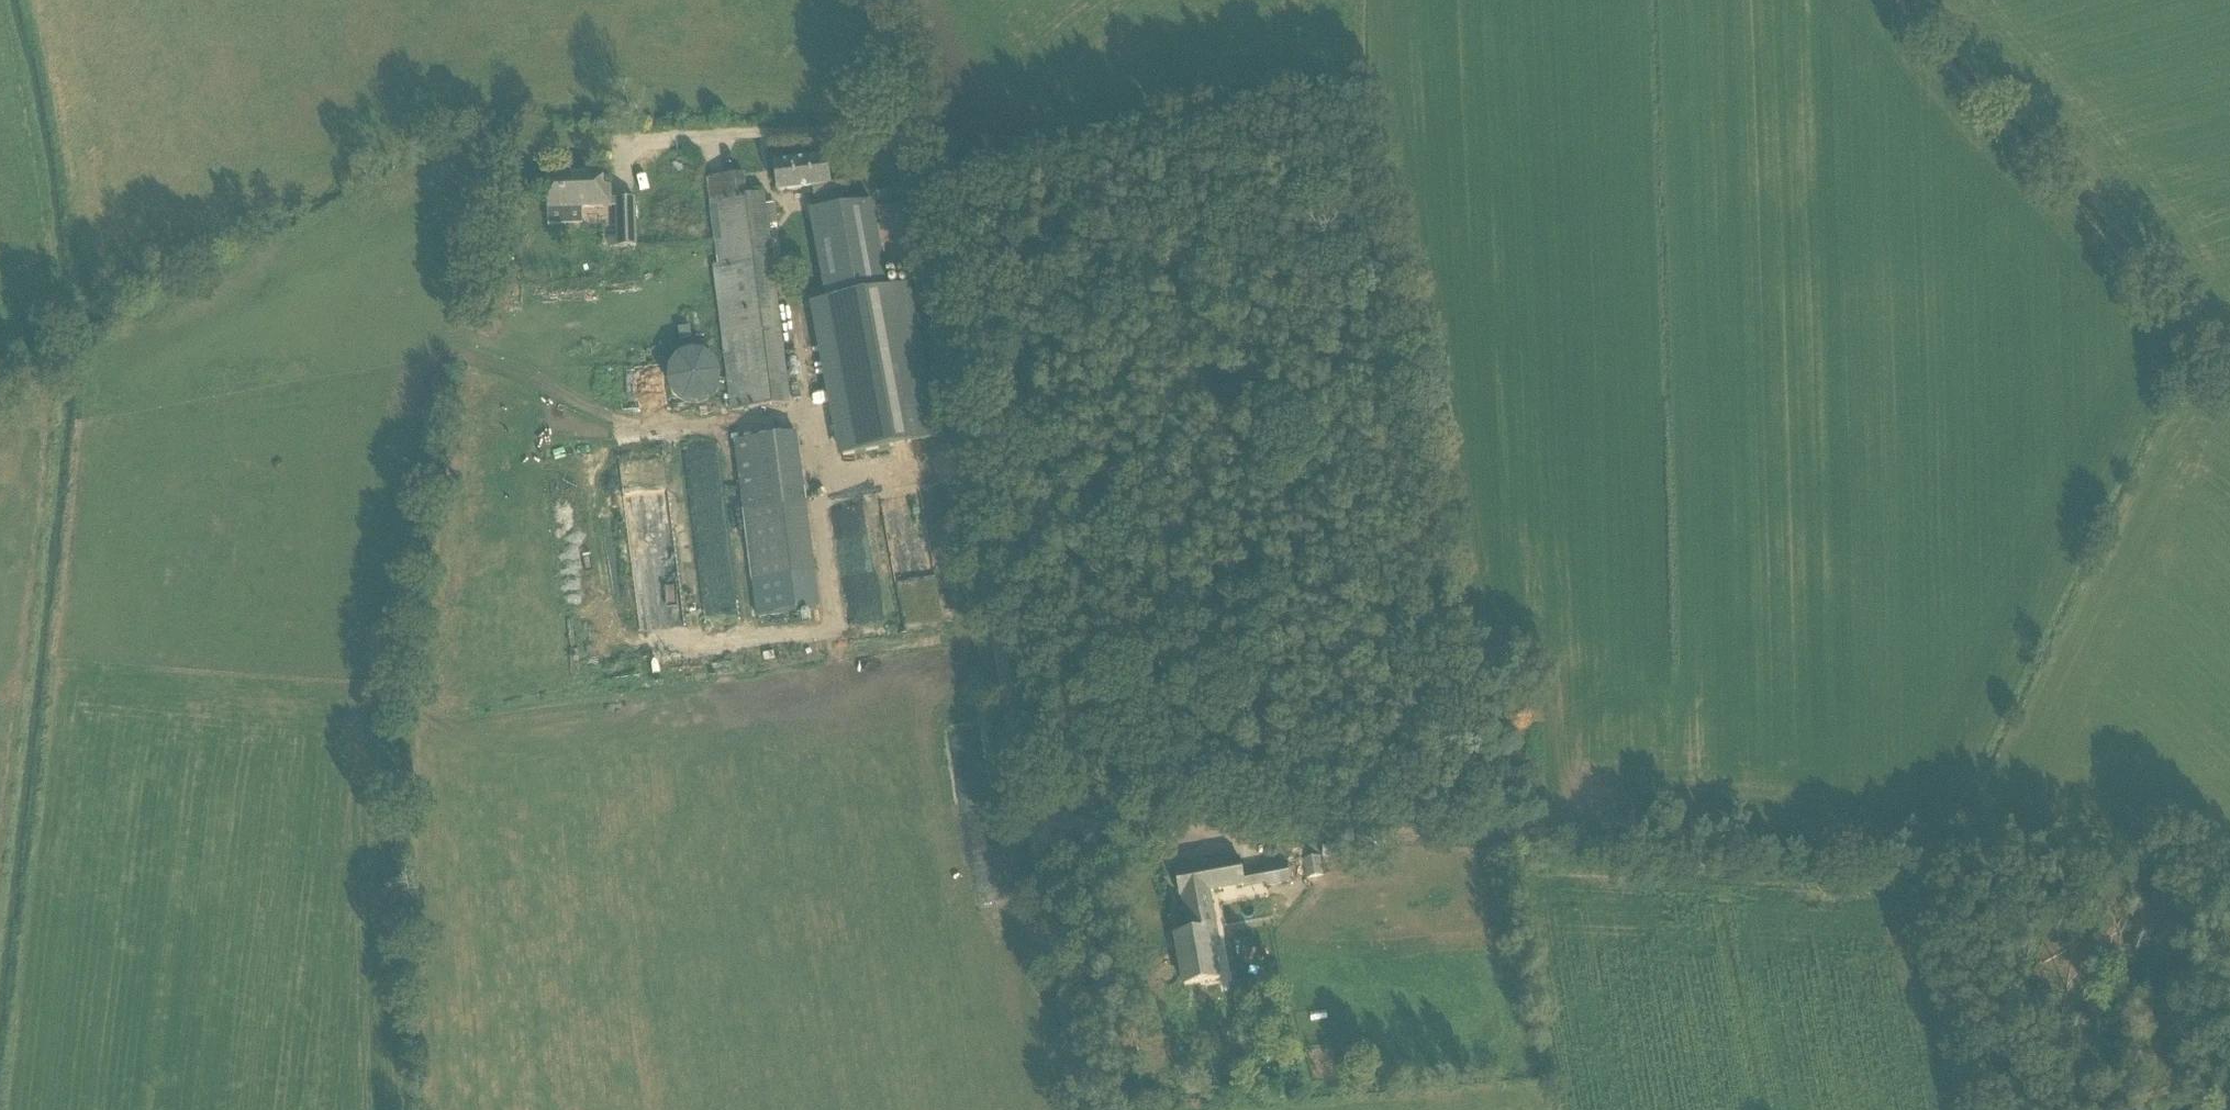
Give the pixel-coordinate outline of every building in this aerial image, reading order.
[(827,157),(774,164),(778,193),(812,188),(815,209),(815,210),(849,206),(846,182),(830,184),(827,157)] [(603,187),(602,171),(546,173),(547,195),(547,212),(612,208),(611,201),(611,186),(603,187)] [(746,196),(743,174),(708,178),(711,200),(718,266),(713,267),(732,412),(789,404),(766,216),(763,194),(746,196)] [(890,184),(875,186),(877,201),(892,199),(890,184)] [(618,248),(636,247),(635,221),(634,199),(616,199),(617,221),(618,248)] [(815,210),(809,211),(826,301),(814,303),(843,456),(934,439),(906,286),(887,289),(871,203),(869,203),(849,206),(815,210)] [(694,404),(697,403),(700,403),(703,402),(706,401),(709,399),(711,397),(713,395),(715,393),(717,391),(719,388),(720,385),(720,382),(721,379),(721,376),(721,373),(720,370),(719,367),(718,364),(717,362),(715,359),(713,357),(711,355),(708,353),(705,352),(703,351),(700,350),(697,350),(694,349),(691,350),(688,350),(685,351),(682,352),(679,354),(677,356),(675,358),(673,360),(671,362),(670,365),(669,368),(668,371),(667,374),(667,377),(667,380),(668,383),(669,386),(670,389),(671,391),(673,394),(675,396),(678,398),(680,400),(683,401),(686,402),(688,403),(691,403),(694,404)] [(798,433),(734,442),(751,583),(755,616),(819,608),(815,574),(798,433)] [(1323,853),(1323,859),(1339,859),(1340,853),(1340,847),(1323,847),(1323,853)] [(1306,880),(1324,876),(1321,856),(1302,859),(1306,880)] [(1208,865),(1175,871),(1179,896),(1182,896),(1186,920),(1187,921),(1189,933),(1175,935),(1184,987),(1219,980),(1212,945),(1218,943),(1216,928),(1210,929),(1204,898),(1208,891),(1209,891),(1243,885),(1244,885),(1243,878),(1243,877),(1240,859),(1208,865)] [(1287,862),(1263,866),(1264,873),(1264,874),(1266,884),(1267,886),(1268,886),(1290,882),(1287,862)]
